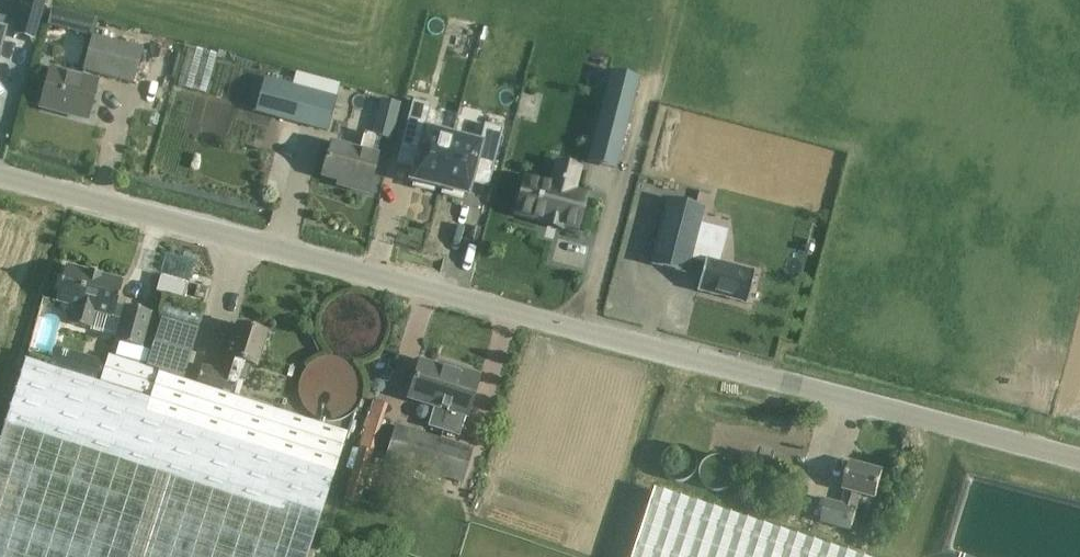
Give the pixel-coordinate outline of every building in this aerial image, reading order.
[(33,40),(43,4),(28,0),(23,0),(14,34),(33,40)] [(142,48),(92,34),(82,71),(133,84),(142,48)] [(206,92),(214,52),(186,46),(177,86),(206,92)] [(96,82),(50,70),(40,108),(86,120),(96,82)] [(264,77),(255,112),(327,132),(336,97),(264,77)] [(605,94),(587,162),(613,168),(631,100),(605,94)] [(331,144),(322,176),(349,184),(348,188),(367,193),(377,156),(375,155),(380,137),(388,139),(398,105),(381,101),(372,135),(363,133),(358,151),(331,144)] [(437,189),(452,137),(424,129),(431,106),(412,101),(399,149),(416,154),(409,181),(414,182),(413,187),(431,192),(432,187),(437,189)] [(452,137),(437,189),(443,190),(441,194),(460,199),(461,195),(466,197),(474,169),(491,174),(502,130),(484,125),(479,144),(452,137)] [(523,179),(514,213),(544,221),(544,222),(559,226),(560,225),(576,229),(585,195),(572,192),(574,183),(553,177),(550,186),(523,179)] [(668,200),(651,264),(686,273),(702,209),(668,200)] [(754,274),(706,261),(698,290),(746,303),(754,274)] [(88,272),(65,266),(62,277),(59,278),(55,291),(58,294),(55,302),(73,307),(69,324),(90,330),(95,313),(121,320),(115,342),(117,343),(113,356),(130,363),(145,368),(150,352),(148,351),(140,349),(150,313),(125,306),(124,308),(116,305),(122,282),(100,276),(100,275),(88,272)] [(349,434),(234,397),(195,385),(184,382),(199,331),(157,317),(148,351),(150,352),(145,368),(130,363),(113,356),(107,355),(105,363),(99,382),(27,359),(0,443),(0,556),(309,556),(349,434)] [(195,385),(234,397),(239,379),(244,381),(247,368),(250,369),(251,365),(256,367),(266,334),(236,325),(226,358),(224,357),(220,371),(201,365),(195,385)] [(481,370),(417,352),(404,397),(432,406),(425,427),(459,438),(481,370)] [(99,382),(105,363),(72,353),(66,372),(99,382)] [(373,452),(388,405),(374,401),(359,447),(344,498),(345,498),(343,504),(352,506),(365,464),(370,465),(374,452),(373,452)] [(407,467),(418,432),(395,424),(384,459),(407,467)] [(418,432),(407,467),(462,484),(473,449),(418,432)] [(883,473),(850,463),(843,489),(844,489),(841,503),(826,499),(821,523),(851,533),(862,494),(875,498),(883,473)] [(725,513),(656,491),(635,556),(858,556),(725,513)]
